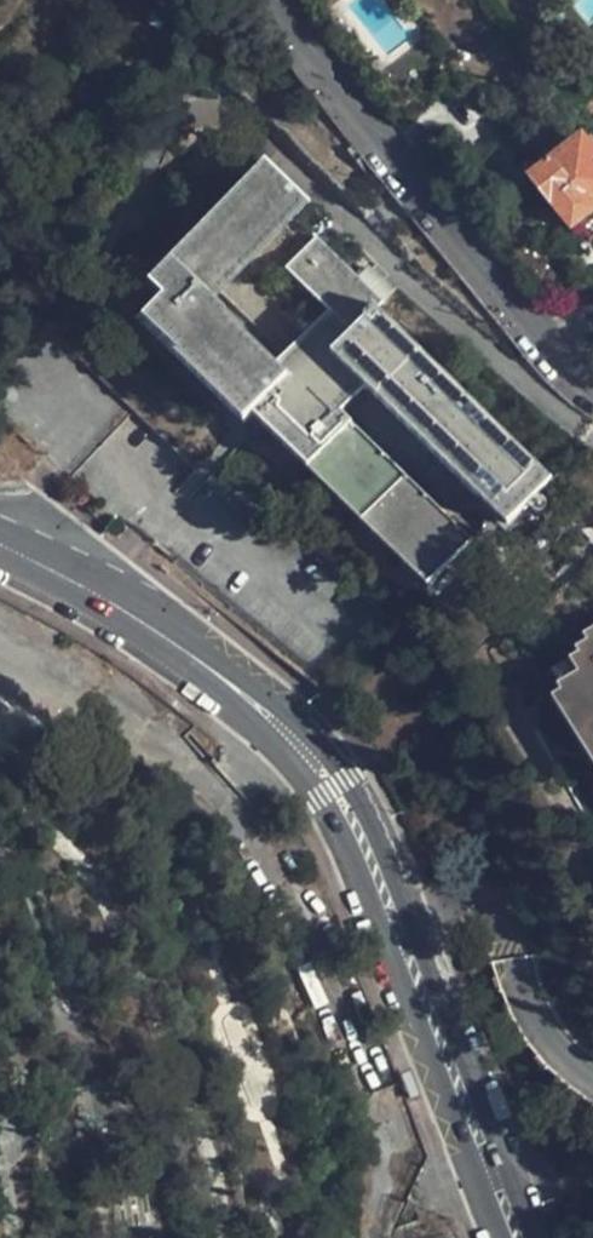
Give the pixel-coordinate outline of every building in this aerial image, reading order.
[(591,141),(583,147),(580,144),(531,184),(569,233),(592,213),(592,144),(591,141)] [(504,431),(381,310),(385,306),(368,290),(317,241),(287,270),(299,284),(330,314),(327,316),(277,368),(232,324),(208,301),(238,271),(277,232),(303,205),(260,162),(221,199),(164,258),(144,278),(159,293),(139,314),(246,420),(255,411),(428,580),(460,550),(474,536),(345,410),(370,384),(508,520),(552,476),(504,431)] [(564,648),(567,652),(575,664),(564,671),(541,686),(592,769),(592,630),(564,648)] [(575,664),(567,652),(556,659),(564,671),(575,664)] [(541,686),(528,695),(564,752),(590,792),(592,791),(592,769),(541,686)]
